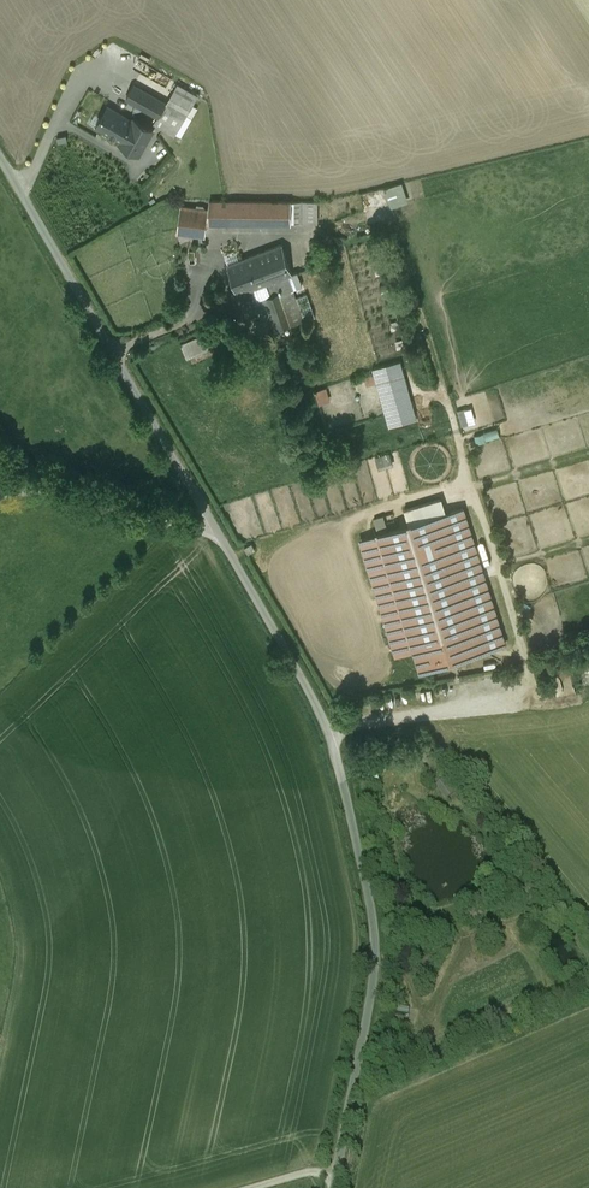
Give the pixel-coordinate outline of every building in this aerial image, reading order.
[(166,103),(134,84),(126,98),(127,98),(158,116),(159,116),(166,103)] [(166,103),(159,116),(158,116),(154,124),(164,130),(175,136),(198,96),(177,84),(166,103)] [(134,119),(133,121),(108,107),(102,118),(105,120),(100,128),(122,141),(120,144),(139,155),(153,130),(134,119)] [(392,207),(410,201),(404,182),(386,188),(392,207)] [(209,209),(181,206),(178,231),(177,234),(205,237),(207,222),(215,223),(291,223),(291,202),(210,201),(209,209)] [(317,201),(291,202),(291,223),(317,222),(317,201)] [(282,244),(228,265),(239,294),(267,283),(277,279),(293,273),(282,244)] [(293,273),(277,279),(282,292),(293,287),(293,288),(303,284),(298,271),(293,273)] [(282,292),(277,279),(267,283),(272,295),(266,297),(279,329),(305,319),(293,288),(293,287),(282,292)] [(183,343),(188,356),(213,346),(207,333),(183,343)] [(401,361),(373,369),(380,394),(408,386),(401,361)] [(408,386),(380,394),(389,426),(417,418),(408,386)] [(321,404),(332,400),(328,387),(317,391),(321,404)] [(466,409),(459,411),(463,425),(470,423),(466,409)] [(487,431),(489,439),(501,436),(500,428),(487,431)] [(390,454),(375,458),(378,467),(385,465),(392,463),(390,454)] [(440,499),(405,510),(409,525),(445,514),(440,499)] [(409,525),(360,540),(396,655),(414,650),(421,671),(505,644),(463,508),(409,525)] [(381,517),(374,519),(378,533),(385,531),(381,517)] [(252,544),(245,548),(248,554),(255,550),(252,544)] [(439,783),(448,798),(456,793),(447,778),(439,783)]
